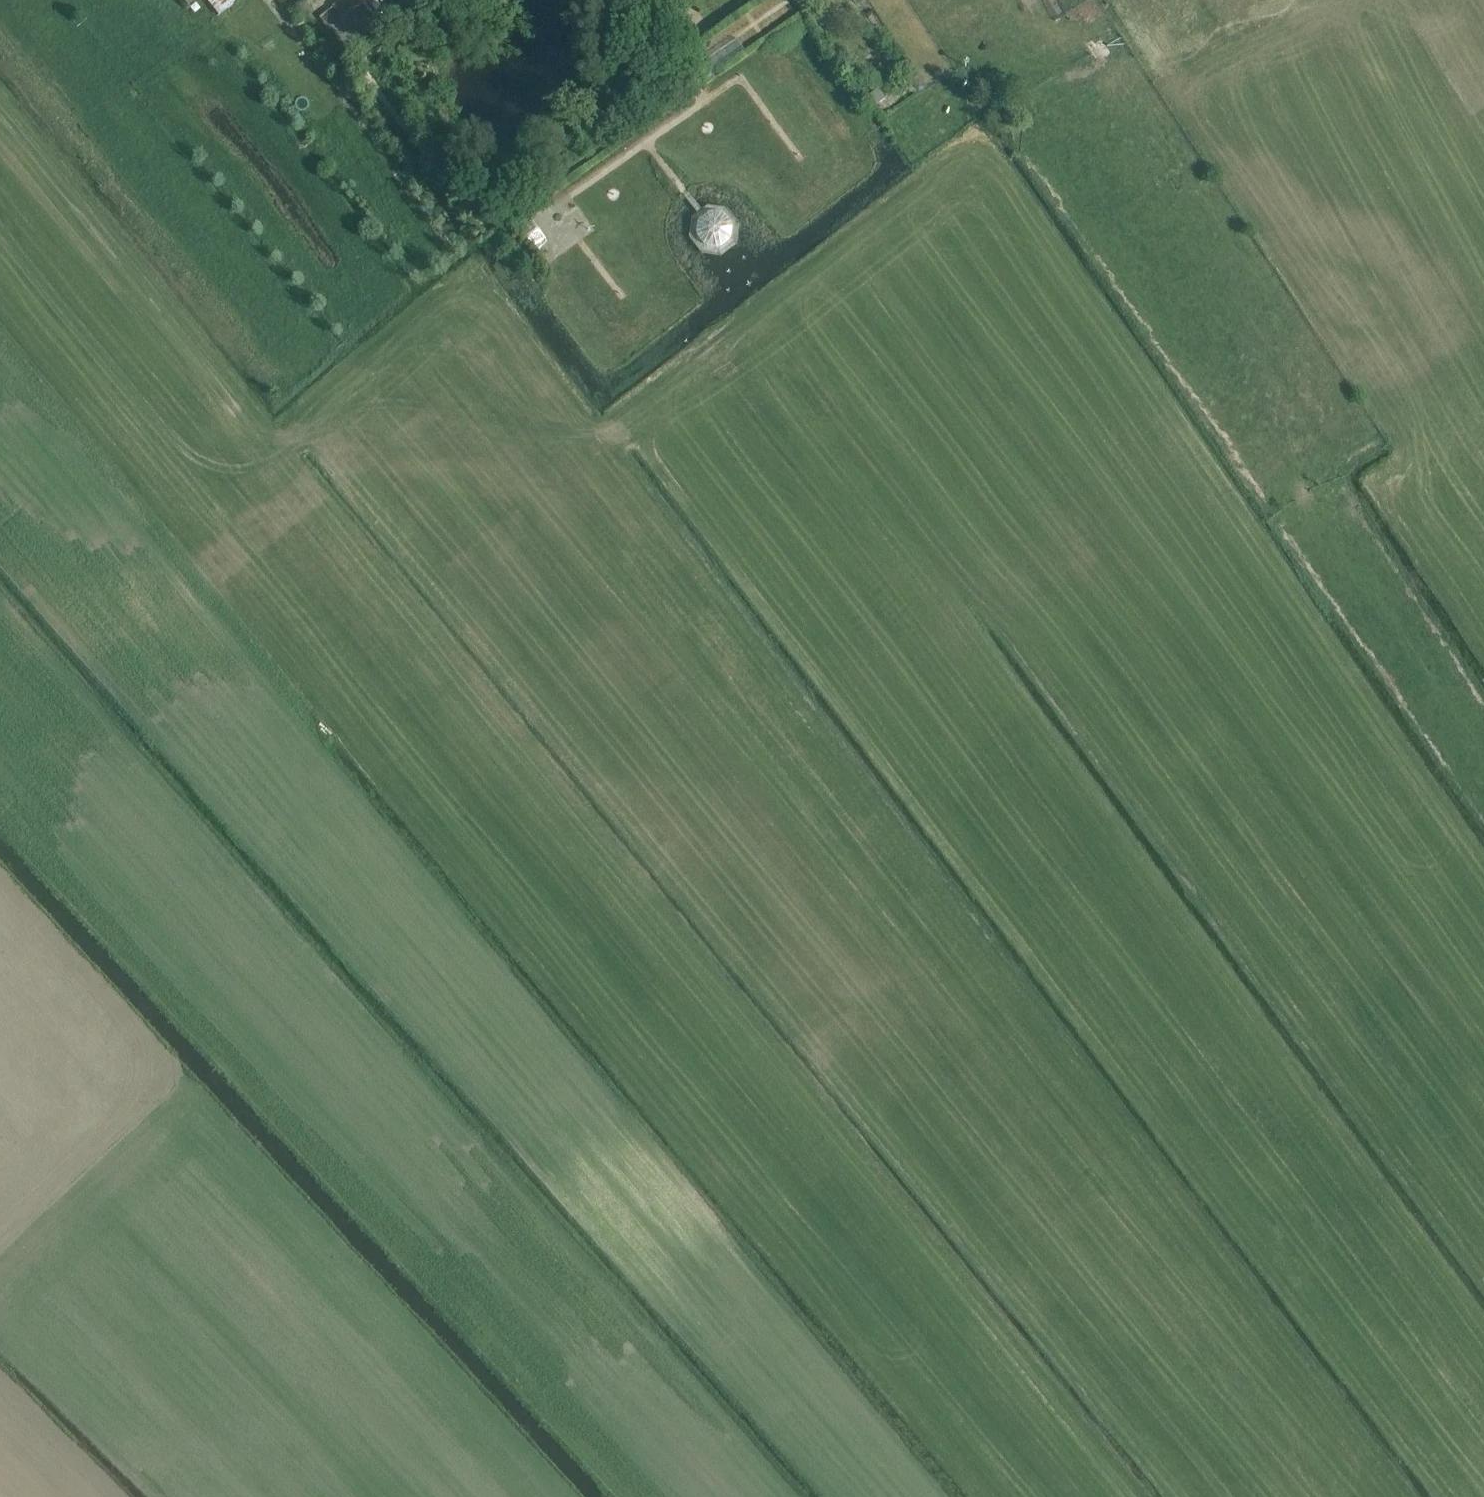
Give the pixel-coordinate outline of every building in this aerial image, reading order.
[(221,15),(240,0),(209,0),(221,15)] [(704,63),(692,72),(701,84),(713,76),(704,63)] [(531,184),(513,197),(518,204),(536,192),(531,184)] [(699,226),(698,235),(698,240),(705,248),(709,250),(718,251),(722,250),(730,244),(732,240),(733,230),(732,226),(726,218),(722,216),(713,215),(709,216),(709,217),(702,222),(701,222),(699,226)]
